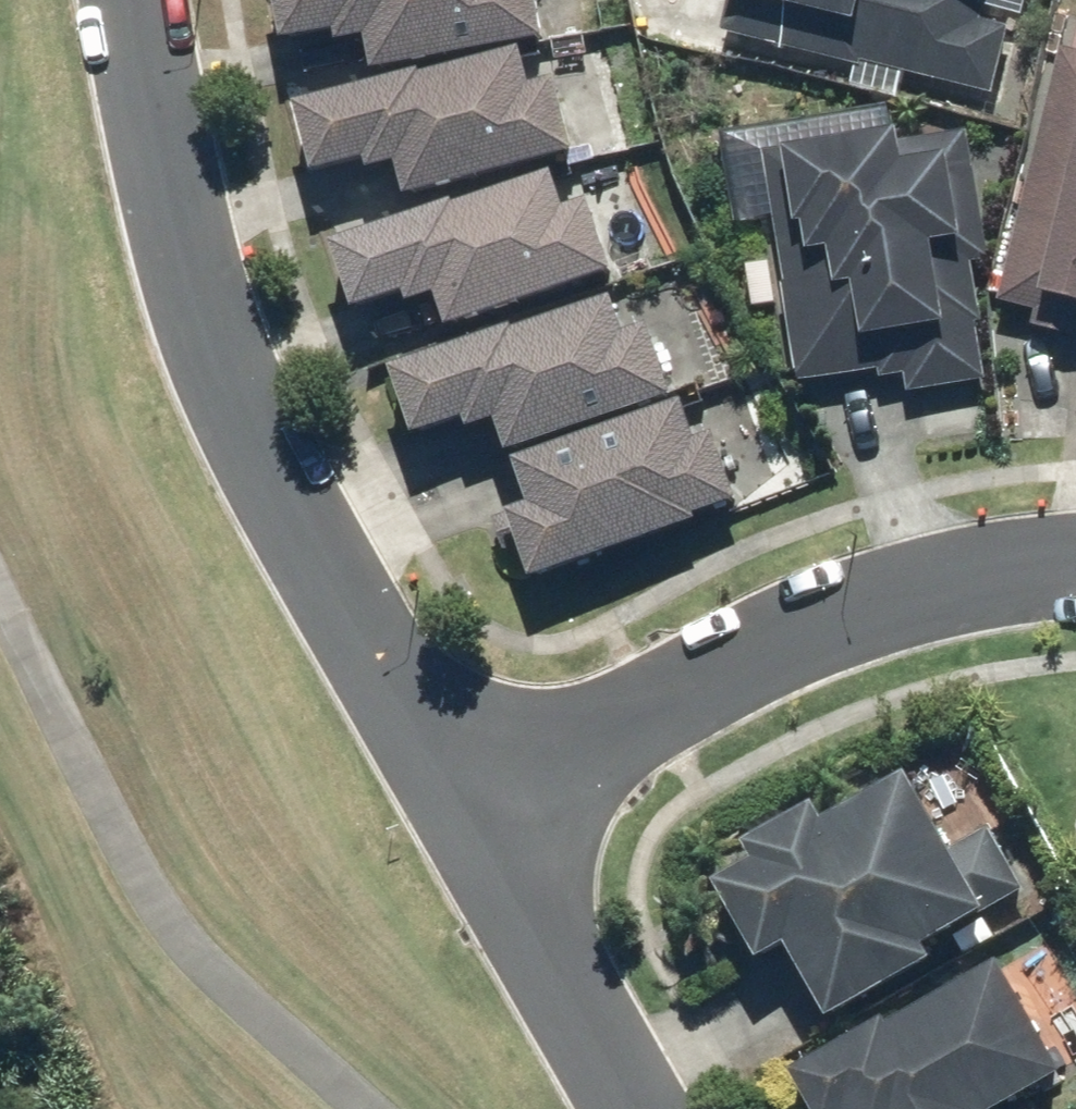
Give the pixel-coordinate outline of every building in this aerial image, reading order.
[(380,66),(555,35),(549,0),(284,0),(291,37),(344,28),(345,36),(373,31),(380,66)] [(727,31),(867,64),(867,61),(885,65),(1000,93),(1016,23),(989,16),(992,0),(734,0),(727,31)] [(1066,42),(1004,299),(1041,308),(1036,326),(1075,335),(1075,45),(1066,42)] [(405,157),(412,189),(583,147),(566,73),(541,79),(531,44),(432,68),(432,64),(304,96),(322,166),(374,153),(377,164),(405,157)] [(993,260),(974,127),(911,136),(909,122),(792,139),(793,144),(770,148),(803,377),(804,381),(865,372),(866,378),(909,372),(912,392),(992,381),(984,324),(988,324),(979,262),(993,260)] [(444,289),(454,320),(624,264),(599,191),(575,199),(563,165),(465,198),(463,194),(339,236),(362,305),(413,288),(417,298),(444,289)] [(504,415),(514,446),(684,389),(659,316),(635,324),(623,290),(524,323),(523,320),(399,361),(422,430),(473,413),(477,424),(504,415)] [(692,393),(521,453),(537,497),(517,504),(519,508),(495,517),(507,552),(528,544),(540,577),(705,518),(703,512),(748,496),(723,424),(705,430),(692,393)] [(762,852),(724,874),(769,955),(794,941),(834,1011),(941,952),(934,941),(1033,886),(997,823),(961,843),(919,766),(833,814),(823,796),(753,835),(762,852)] [(798,1065),(822,1108),(1002,1108),(1073,1071),(1011,955),(897,1016),(895,1013),(798,1065)]
